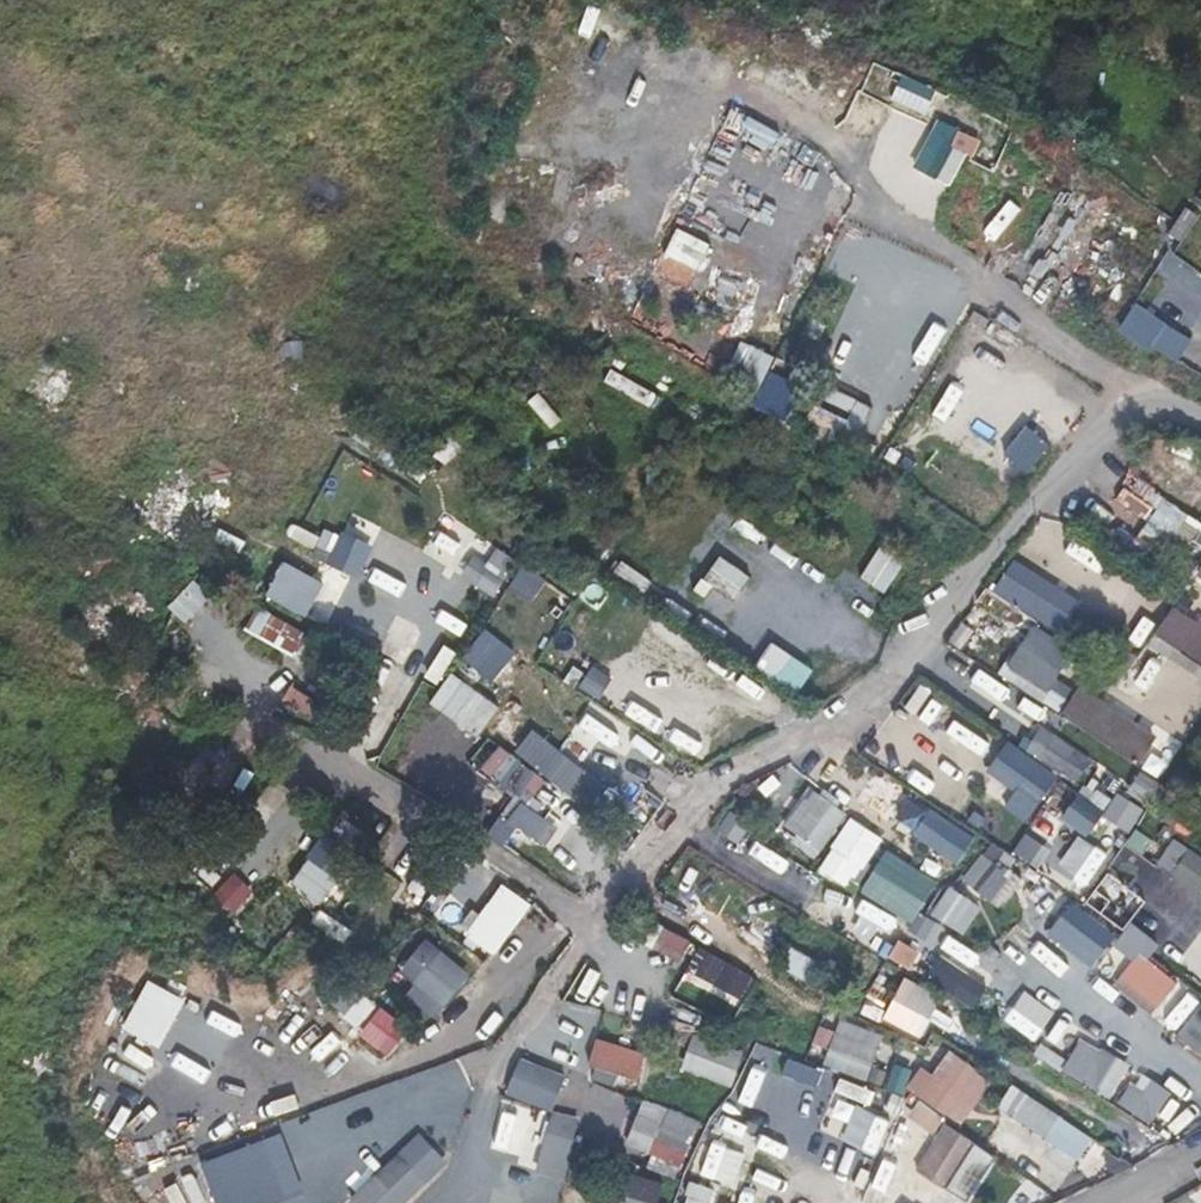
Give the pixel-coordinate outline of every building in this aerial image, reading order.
[(284,330),(276,344),(297,355),(304,340),(284,330)] [(772,395),(783,368),(768,362),(757,389),(772,395)] [(946,380),(927,413),(960,432),(979,400),(946,380)] [(837,422),(846,406),(814,387),(805,403),(837,422)] [(997,452),(1025,473),(1048,443),(1020,422),(997,452)] [(443,465),(459,449),(447,436),(430,451),(443,465)] [(164,528),(191,471),(164,459),(138,516),(164,528)] [(1161,498),(1137,531),(1158,546),(1182,514),(1161,498)] [(487,542),(488,540),(444,512),(421,549),(492,595),(515,560),(487,542)] [(614,567),(639,526),(626,517),(600,559),(614,567)] [(307,521),(294,553),(356,578),(369,546),(307,521)] [(1189,541),(1200,548),(1200,521),(1189,541)] [(693,588),(715,552),(748,573),(754,563),(704,531),(675,577),(693,588)] [(1067,541),(1061,553),(1098,571),(1104,559),(1067,541)] [(642,580),(653,555),(639,549),(629,574),(642,580)] [(717,556),(702,580),(732,599),(748,576),(717,556)] [(303,617),(321,583),(279,560),(261,594),(303,617)] [(1192,575),(1200,580),(1200,560),(1192,575)] [(372,566),(364,580),(399,599),(406,585),(372,566)] [(968,614),(997,633),(1015,605),(1054,630),(1067,610),(999,566),(968,614)] [(184,623),(208,594),(189,579),(165,607),(184,623)] [(1151,632),(1200,669),(1200,620),(1174,601),(1151,632)] [(252,609),(242,632),(295,655),(305,631),(252,609)] [(1002,667),(1046,691),(1070,648),(1027,623),(1002,667)] [(460,658),(510,696),(534,665),(483,627),(460,658)] [(754,665),(797,680),(806,654),(763,639),(754,665)] [(1122,690),(1140,702),(1160,671),(1142,659),(1122,690)] [(374,705),(390,672),(373,663),(357,697),(374,705)] [(589,665),(577,685),(597,697),(610,678),(589,665)] [(1156,779),(1178,747),(1078,681),(1057,713),(1156,779)] [(966,685),(958,697),(989,719),(997,707),(966,685)] [(901,712),(931,724),(941,699),(911,686),(901,712)] [(488,732),(512,749),(530,724),(506,707),(488,732)] [(952,719),(944,731),(978,753),(986,742),(952,719)] [(511,752),(579,806),(598,783),(530,729),(511,752)] [(1023,754),(1077,780),(1090,755),(1035,729),(1023,754)] [(983,772),(1012,788),(1000,808),(1026,823),(1055,771),(1000,741),(983,772)] [(498,742),(475,765),(506,795),(528,772),(498,742)] [(861,788),(880,798),(890,780),(871,770),(861,788)] [(1122,793),(1145,808),(1158,788),(1136,773),(1122,793)] [(812,856),(846,815),(809,786),(776,828),(812,856)] [(1042,814),(1069,832),(1087,804),(1059,787),(1042,814)] [(959,808),(988,840),(1006,824),(977,792),(959,808)] [(1114,792),(1099,816),(1129,834),(1143,809),(1114,792)] [(888,832),(894,820),(861,803),(854,815),(888,832)] [(947,871),(971,836),(926,806),(903,841),(947,871)] [(736,845),(748,826),(724,811),(712,830),(736,845)] [(1030,830),(1055,844),(1064,827),(1039,814),(1030,830)] [(1142,856),(1152,840),(1132,828),(1123,845),(1142,856)] [(1057,865),(1088,886),(1112,851),(1080,830),(1057,865)] [(1010,853),(1036,871),(1050,850),(1024,832),(1010,853)] [(318,901),(351,855),(321,834),(288,880),(318,901)] [(1152,870),(1200,894),(1200,856),(1167,840),(1152,870)] [(979,846),(962,886),(1002,903),(1020,864),(979,846)] [(856,890),(909,922),(935,880),(882,848),(856,890)] [(721,870),(699,894),(734,927),(756,903),(721,870)] [(341,919),(357,926),(364,911),(380,918),(394,886),(363,871),(341,919)] [(230,872),(210,894),(231,914),(251,891),(230,872)] [(831,924),(846,892),(811,876),(796,908),(831,924)] [(1043,881),(1026,898),(1041,913),(1057,896),(1043,881)] [(963,935),(979,905),(943,886),(927,916),(963,935)] [(879,952),(895,918),(860,901),(844,935),(879,952)] [(769,939),(782,915),(759,902),(745,926),(769,939)] [(489,954),(510,923),(484,904),(462,935),(489,954)] [(1071,906),(1061,916),(1089,940),(1099,930),(1071,906)] [(460,933),(467,918),(444,909),(438,924),(460,933)] [(668,971),(685,941),(651,921),(634,951),(668,971)] [(1175,979),(1145,960),(1156,942),(1125,922),(1109,947),(1127,959),(1110,986),(1153,1013),(1175,979)] [(421,936),(393,970),(439,1007),(467,974),(421,936)] [(907,969),(917,949),(894,938),(885,958),(907,969)] [(776,967),(831,994),(844,968),(789,941),(776,967)] [(695,947),(678,981),(737,1009),(753,975),(695,947)] [(919,976),(970,1008),(985,985),(934,952),(919,976)] [(139,978),(116,1029),(154,1046),(177,996),(139,978)] [(339,1016),(375,1043),(393,1019),(357,991),(339,1016)] [(1001,1021),(1034,1042),(1053,1012),(1021,991),(1001,1021)] [(190,996),(185,1008),(222,1024),(227,1013),(190,996)] [(1174,1035),(1198,1054),(1200,1049),(1200,999),(1174,1035)] [(832,1019),(820,1068),(867,1079),(879,1029),(832,1019)] [(587,1066),(632,1082),(644,1048),(600,1032),(587,1066)] [(690,1032),(677,1068),(727,1086),(740,1051),(690,1032)] [(1075,1038),(1058,1073),(1110,1098),(1127,1063),(1075,1038)] [(913,1065),(901,1095),(966,1121),(987,1071),(941,1052),(932,1073),(913,1065)] [(548,1112),(563,1075),(515,1057),(501,1094),(548,1112)] [(1139,1072),(1118,1106),(1148,1125),(1169,1092),(1139,1072)] [(991,1112),(1018,1128),(1001,1158),(1058,1192),(1091,1136),(1007,1086),(991,1112)] [(928,1133),(940,1116),(914,1098),(902,1115),(928,1133)] [(831,1099),(818,1129),(850,1143),(862,1113),(831,1099)] [(683,1162),(695,1116),(636,1101),(624,1147),(683,1162)] [(518,1106),(501,1154),(530,1164),(547,1117),(518,1106)] [(968,1108),(963,1133),(994,1139),(998,1114),(968,1108)] [(532,1171),(560,1180),(580,1120),(551,1111),(532,1171)] [(908,1162),(926,1174),(955,1131),(937,1119),(908,1162)] [(446,1162),(417,1131),(346,1197),(351,1202),(402,1202),(446,1162)] [(926,1177),(962,1200),(991,1155),(955,1132),(926,1177)] [(739,1133),(732,1148),(757,1160),(764,1145),(739,1133)] [(697,1175),(733,1186),(744,1152),(708,1141),(697,1175)] [(618,1202),(656,1202),(663,1181),(628,1170),(618,1202)]
